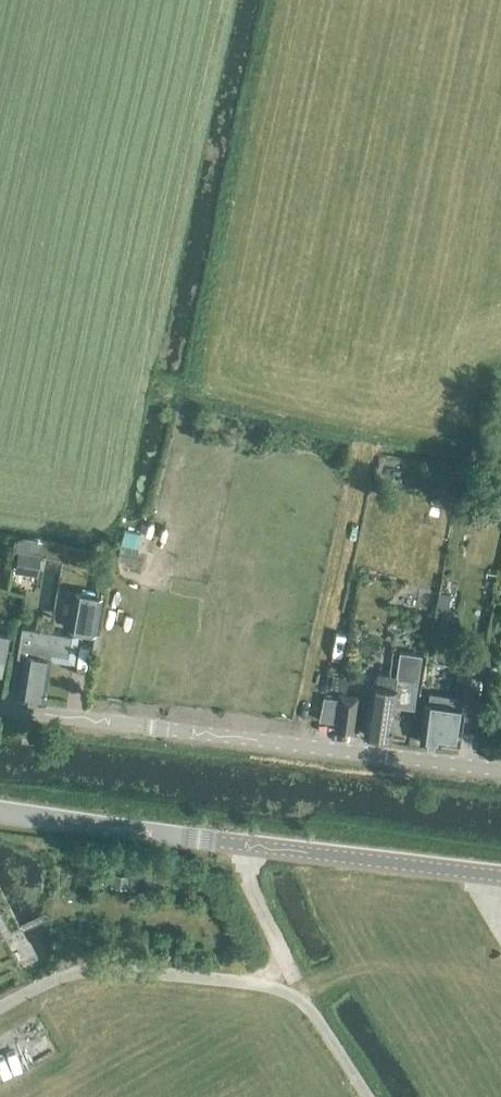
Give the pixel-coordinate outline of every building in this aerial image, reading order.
[(41,554),(17,550),(14,572),(38,576),(41,554)] [(95,633),(101,597),(76,593),(70,628),(95,633)] [(21,626),(16,656),(25,657),(19,697),(44,701),(51,653),(68,656),(71,634),(32,628),(21,626)] [(371,684),(364,734),(390,738),(395,706),(414,708),(422,655),(399,651),(396,675),(378,672),(376,685),(371,684)] [(479,699),(483,665),(467,662),(462,697),(479,699)] [(333,675),(331,688),(342,690),(344,677),(333,675)] [(353,733),(358,697),(339,694),(334,730),(353,733)] [(426,700),(425,706),(425,708),(424,708),(424,710),(420,742),(439,745),(440,740),(458,743),(464,702),(450,700),(449,703),(426,700)] [(113,875),(112,887),(127,889),(128,876),(113,875)] [(30,917),(19,921),(31,950),(42,945),(30,917)]
